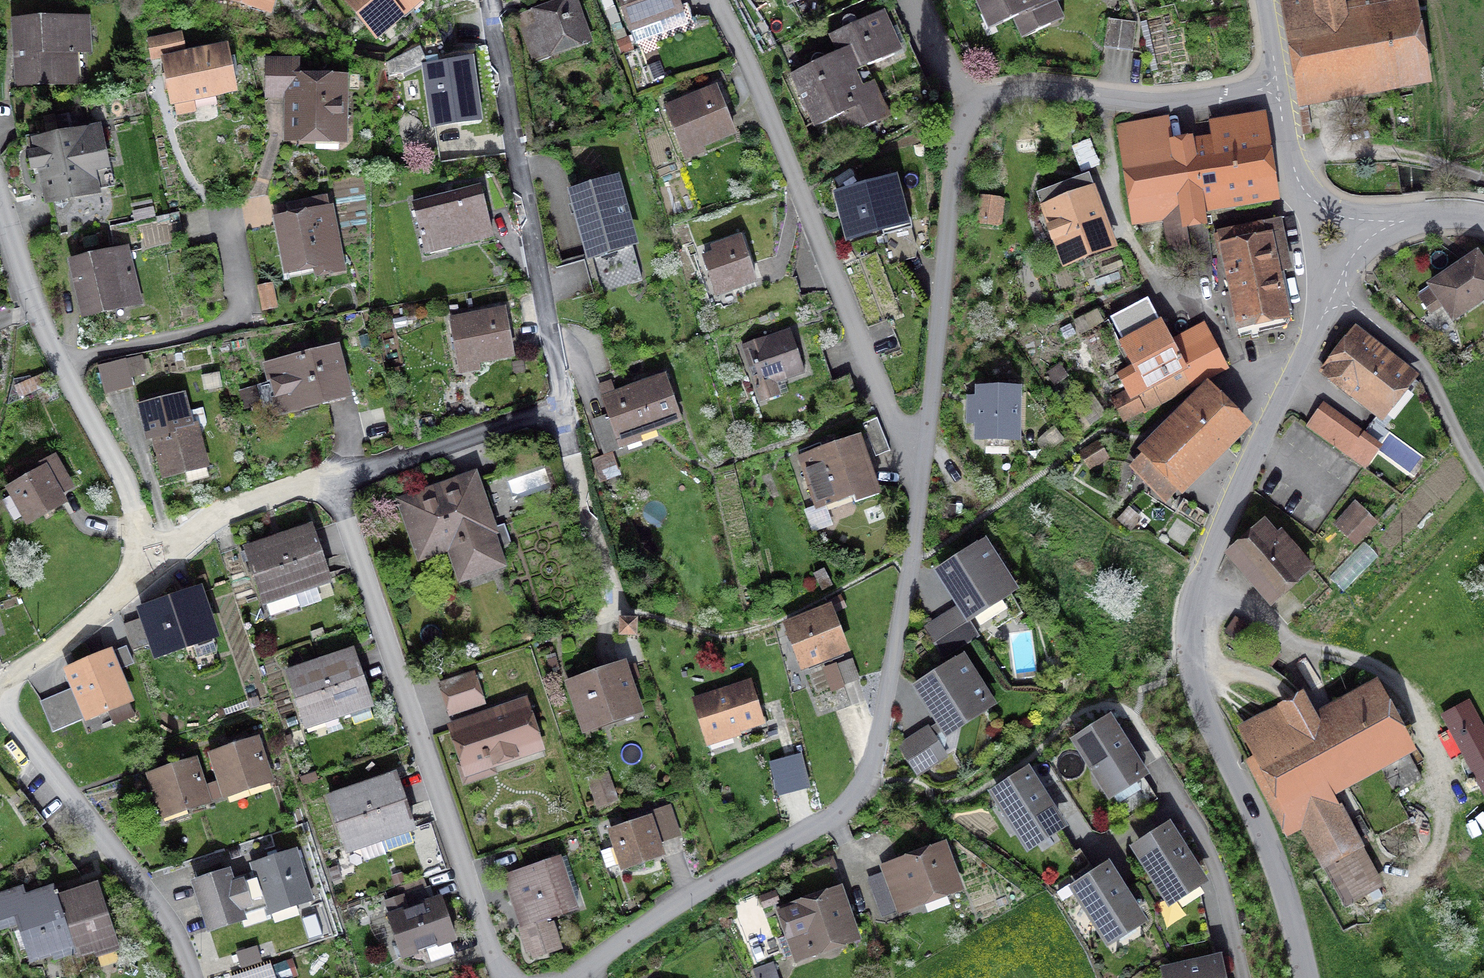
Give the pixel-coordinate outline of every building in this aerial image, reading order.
[(271,0),(234,0),(268,9),(271,0)] [(400,16),(387,0),(347,0),(377,35),(400,16)] [(419,0),(387,0),(400,16),(419,0)] [(630,29),(681,11),(677,0),(620,0),(630,29)] [(849,8),(867,0),(845,0),(849,8)] [(989,29),(1013,18),(1007,5),(1018,0),(976,0),(989,29)] [(1007,5),(1013,18),(1022,38),(1064,19),(1056,0),(1018,0),(1007,5)] [(1298,94),(1420,72),(1408,0),(1388,0),(1341,8),(1340,0),(1310,0),(1282,5),(1298,94)] [(572,1),(520,20),(535,63),(587,44),(572,1)] [(844,29),(829,36),(839,56),(844,68),(860,61),(862,64),(900,47),(879,1),(851,14),(852,17),(846,17),(843,21),(844,29)] [(16,52),(18,83),(76,80),(74,50),(88,49),(86,19),(19,23),(21,52),(16,52)] [(1108,19),(1104,48),(1132,51),(1136,23),(1108,19)] [(151,40),(154,57),(182,52),(179,35),(151,40)] [(404,73),(423,65),(432,127),(481,120),(472,58),(427,65),(419,48),(386,63),(388,76),(404,73)] [(167,60),(177,114),(194,110),(192,98),(231,91),(223,49),(167,60)] [(849,111),(834,79),(826,62),(822,56),(815,55),(811,59),(811,65),(791,74),(814,127),(839,116),(849,111)] [(848,135),(886,118),(862,64),(860,61),(844,68),(839,56),(826,62),(834,79),(849,111),(839,116),(848,135)] [(286,104),(290,108),(290,134),(340,135),(341,80),(294,79),(294,61),(268,61),(267,91),(282,91),(286,96),(286,104)] [(666,109),(683,151),(733,131),(716,89),(666,109)] [(59,117),(62,132),(77,129),(73,114),(59,117)] [(1119,127),(1131,212),(1164,207),(1171,255),(1190,253),(1185,222),(1202,219),(1200,202),(1229,197),(1231,209),(1269,203),(1256,117),(1230,121),(1233,144),(1173,153),(1168,120),(1119,127)] [(37,142),(48,198),(110,185),(98,129),(37,142)] [(838,195),(849,237),(904,223),(891,172),(859,180),(861,189),(838,195)] [(615,183),(573,195),(601,292),(642,281),(615,183)] [(413,203),(423,246),(490,229),(480,186),(413,203)] [(1048,199),(1069,257),(1105,244),(1083,186),(1048,199)] [(979,221),(1003,225),(1008,196),(984,192),(979,221)] [(280,223),(288,267),(322,260),(324,272),(340,269),(331,213),(329,213),(326,199),(288,206),(291,220),(280,223)] [(1218,232),(1239,335),(1286,325),(1293,315),(1283,270),(1286,270),(1285,266),(1288,265),(1279,219),(1218,232)] [(704,259),(716,293),(755,280),(741,239),(719,246),(721,253),(704,259)] [(126,250),(73,263),(85,313),(138,301),(126,250)] [(1434,287),(1419,297),(1429,312),(1444,302),(1454,317),(1482,298),(1483,301),(1483,268),(1476,256),(1433,285),(1434,287)] [(504,310),(451,320),(460,372),(477,368),(476,361),(512,355),(504,310)] [(1123,344),(1136,370),(1122,378),(1129,392),(1113,400),(1124,419),(1143,409),(1144,411),(1226,368),(1207,333),(1174,351),(1160,325),(1123,344)] [(748,347),(758,375),(752,377),(760,402),(787,393),(782,377),(804,370),(791,332),(748,347)] [(1327,371),(1380,412),(1409,376),(1355,334),(1327,371)] [(267,366),(278,410),(298,406),(307,441),(329,435),(320,400),(345,394),(334,349),(314,354),(311,344),(298,348),(300,357),(267,366)] [(97,366),(104,393),(133,387),(126,359),(97,366)] [(1055,385),(1067,377),(1059,365),(1047,374),(1055,385)] [(16,386),(20,395),(45,385),(41,376),(16,386)] [(603,397),(610,417),(593,423),(604,454),(622,448),(619,441),(639,434),(636,427),(651,422),(653,429),(680,420),(664,376),(603,397)] [(240,391),(244,406),(259,403),(255,388),(240,391)] [(1017,439),(1018,389),(978,388),(977,438),(1017,439)] [(155,437),(165,477),(186,472),(188,482),(208,477),(196,425),(191,426),(183,395),(141,406),(149,438),(155,437)] [(1210,395),(1136,469),(1163,497),(1238,423),(1210,395)] [(1077,404),(1091,424),(1100,418),(1086,398),(1077,404)] [(1363,467),(1379,445),(1322,402),(1305,424),(1363,467)] [(863,424),(876,456),(889,451),(877,418),(863,424)] [(799,456),(817,508),(807,512),(813,527),(824,523),(818,506),(852,494),(855,502),(879,494),(858,436),(799,456)] [(1097,443),(1081,453),(1091,467),(1107,459),(1097,443)] [(592,459),(600,482),(618,476),(610,453),(592,459)] [(17,474),(7,480),(28,519),(61,500),(56,493),(69,485),(55,459),(28,474),(31,479),(22,484),(17,474)] [(404,503),(422,554),(458,541),(469,573),(498,562),(494,551),(511,545),(504,524),(490,529),(472,479),(404,503)] [(1355,503),(1336,524),(1347,534),(1366,514),(1355,503)] [(1129,508),(1119,520),(1130,530),(1140,518),(1129,508)] [(334,595),(311,528),(279,539),(280,544),(296,590),(299,589),(304,605),(334,595)] [(1235,553),(1273,596),(1300,572),(1262,529),(1235,553)] [(300,605),(295,591),(296,590),(280,544),(279,539),(241,552),(244,561),(249,559),(270,615),(300,605)] [(1367,540),(1331,573),(1343,587),(1379,554),(1367,540)] [(984,547),(943,573),(969,613),(1009,587),(984,547)] [(814,574),(822,589),(831,585),(823,569),(814,574)] [(216,651),(211,636),(213,635),(198,591),(142,610),(157,654),(192,642),(197,657),(216,651)] [(923,642),(935,662),(977,635),(960,607),(925,629),(923,642)] [(787,629),(800,663),(840,647),(827,613),(787,629)] [(149,645),(140,618),(124,623),(133,650),(149,645)] [(621,620),(621,634),(634,634),(635,620),(621,620)] [(364,684),(353,652),(321,663),(322,668),(338,714),(349,711),(354,725),(373,718),(368,704),(371,703),(370,701),(382,697),(376,680),(364,684)] [(70,672),(87,715),(127,698),(109,655),(70,672)] [(946,756),(934,737),(987,702),(962,662),(921,688),(942,720),(904,744),(902,751),(917,774),(946,756)] [(329,731),(342,726),(338,714),(322,668),(321,663),(288,674),(305,726),(325,719),(329,731)] [(570,682),(585,725),(636,707),(622,665),(570,682)] [(441,685),(451,712),(482,702),(472,675),(441,685)] [(694,701),(706,739),(762,721),(750,683),(694,701)] [(1324,865),(1359,846),(1324,782),(1401,741),(1371,685),(1312,716),(1302,697),(1247,726),(1263,757),(1249,765),(1286,833),(1302,824),(1324,865)] [(1444,712),(1483,796),(1483,716),(1475,697),(1444,712)] [(453,727),(466,765),(488,758),(490,764),(538,747),(524,703),(453,727)] [(1140,771),(1110,723),(1079,742),(1110,791),(1140,771)] [(211,754),(220,782),(204,787),(206,796),(208,801),(226,795),(225,790),(269,775),(257,739),(211,754)] [(770,761),(779,796),(813,787),(804,752),(770,761)] [(1381,765),(1395,793),(1421,779),(1406,752),(1381,765)] [(208,801),(206,796),(204,787),(195,760),(149,775),(165,824),(189,816),(185,803),(205,796),(207,802),(208,801)] [(1058,824),(1028,775),(997,795),(1028,843),(1058,824)] [(413,827),(395,776),(362,787),(364,792),(379,838),(413,827)] [(591,781),(599,803),(613,798),(606,776),(591,781)] [(364,860),(384,853),(379,838),(364,792),(362,787),(329,798),(347,850),(359,845),(364,860)] [(659,853),(649,821),(613,833),(617,845),(601,851),(607,868),(623,862),(624,864),(659,853)] [(1200,879),(1169,830),(1138,850),(1169,898),(1200,879)] [(885,870),(898,907),(955,886),(941,849),(885,870)] [(294,852),(254,865),(257,877),(265,899),(267,908),(308,895),(294,852)] [(503,877),(512,904),(521,902),(528,923),(520,926),(528,950),(532,949),(534,956),(560,947),(552,924),(546,926),(544,919),(570,910),(554,860),(503,877)] [(801,887),(807,904),(837,893),(826,862),(796,873),(801,887)] [(1138,919),(1107,870),(1077,889),(1108,938),(1138,919)] [(265,899),(257,877),(230,885),(227,874),(197,883),(211,927),(241,917),(238,908),(265,899)] [(389,917),(402,955),(453,938),(440,899),(434,901),(429,887),(423,889),(421,880),(400,887),(403,895),(400,896),(401,900),(389,903),(393,916),(389,917)] [(59,895),(56,885),(52,886),(53,891),(55,896),(56,901),(70,944),(73,953),(112,940),(94,883),(59,895)] [(31,956),(70,944),(56,901),(55,896),(53,891),(52,886),(23,896),(20,887),(0,894),(0,921),(18,915),(31,956)] [(786,959),(852,935),(837,893),(807,904),(782,913),(790,933),(778,938),(786,959)] [(237,953),(241,968),(261,962),(256,947),(237,953)] [(1215,961),(1169,972),(1170,977),(1219,977),(1215,961)] [(758,977),(774,977),(769,965),(755,970),(758,977)]
